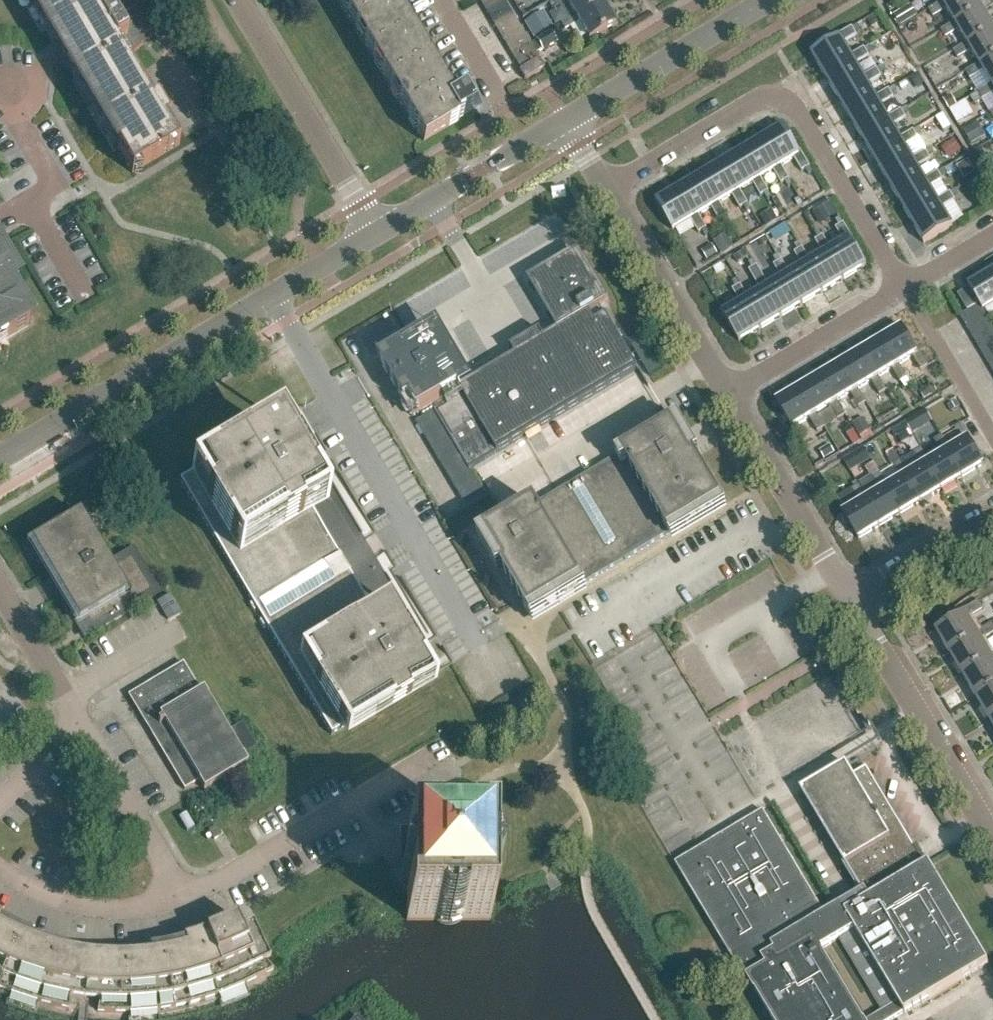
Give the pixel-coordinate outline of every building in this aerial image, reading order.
[(117,143),(120,150),(118,152),(132,176),(180,148),(166,125),(169,123),(157,103),(153,106),(127,63),(153,38),(131,0),(32,0),(35,7),(53,29),(63,55),(81,77),(92,103),(110,125),(117,143)] [(461,121),(478,111),(477,110),(483,107),(473,91),(468,95),(467,94),(450,104),(388,0),(340,0),(426,144),(462,123),(461,121)] [(482,4),(488,14),(507,3),(505,0),(489,0),(482,4)] [(601,0),(559,0),(551,5),(555,11),(569,3),(577,17),(579,20),(604,5),(601,0)] [(977,0),(956,0),(945,6),(944,3),(930,11),(935,19),(948,11),(956,24),(958,27),(984,12),(977,0)] [(513,12),(507,3),(488,14),(494,23),(513,12)] [(617,26),(604,5),(579,20),(577,17),(563,25),(567,32),(582,23),(592,41),(617,26)] [(901,27),(918,17),(911,5),(894,16),(901,27)] [(499,33),(518,22),(513,12),(494,23),(499,33)] [(984,12),(958,27),(956,24),(942,32),(947,39),(960,31),(968,45),(970,47),(992,34),(992,27),(984,12)] [(535,39),(550,30),(543,18),(528,27),(535,39)] [(505,43),(524,32),(518,22),(499,33),(505,43)] [(909,38),(921,31),(916,22),(903,29),(909,38)] [(815,56),(827,77),(853,62),(851,59),(843,45),(857,36),(853,30),(838,39),(839,41),(815,56)] [(511,53),(530,41),(524,32),(505,43),(511,53)] [(542,52),(556,43),(550,32),(535,41),(542,52)] [(970,47),(968,45),(955,53),(959,60),(973,52),(981,66),(982,68),(992,62),(992,34),(970,47)] [(517,62),(536,51),(530,41),(511,53),(517,62)] [(865,50),(851,59),(853,62),(827,77),(839,97),(865,82),(863,79),(856,66),(870,58),(865,50)] [(541,61),(536,51),(517,62),(522,72),(540,61),(541,61)] [(527,82),(546,70),(540,61),(522,72),(521,73),(527,82)] [(982,68),(981,66),(967,74),(971,81),(985,73),(992,86),(992,87),(992,62),(982,68)] [(901,82),(912,75),(905,64),(894,70),(901,82)] [(877,71),(863,79),(865,82),(839,97),(852,118),(878,104),(876,100),(867,86),(881,78),(877,71)] [(918,74),(911,78),(917,89),(924,85),(918,74)] [(992,86),(979,94),(983,101),(992,95),(992,87),(992,86)] [(889,92),(876,100),(878,104),(852,118),(864,139),(890,124),(888,121),(880,107),(894,99),(889,92)] [(923,110),(932,104),(928,97),(919,102),(923,110)] [(949,111),(957,125),(965,121),(957,107),(949,111)] [(901,113),(888,121),(890,124),(864,139),(876,159),(902,145),(900,141),(892,128),(906,120),(901,113)] [(936,119),(944,133),(951,129),(943,115),(936,119)] [(971,145),(986,137),(978,123),(964,132),(971,145)] [(803,172),(810,168),(801,154),(799,155),(784,130),(763,142),(778,169),(782,166),(795,159),(803,172)] [(914,133),(900,141),(902,145),(876,159),(888,180),(914,166),(912,162),(904,149),(918,141),(914,133)] [(790,180),(782,166),(778,169),(763,142),(742,155),(758,181),(761,179),(775,171),(783,184),(790,180)] [(979,162),(987,157),(981,148),(973,153),(979,162)] [(930,161),(926,154),(912,162),(914,166),(888,180),(900,201),(926,187),(924,183),(916,169),(930,161)] [(769,192),(761,179),(758,181),(742,155),(721,167),(737,193),(740,191),(754,183),(762,196),(769,192)] [(964,180),(975,173),(968,161),(957,168),(964,180)] [(748,205),(740,191),(737,193),(721,167),(701,180),(716,206),(720,204),(733,196),(741,209),(748,205)] [(938,175),(924,183),(926,187),(900,201),(912,221),(938,207),(936,204),(928,190),(942,182),(938,175)] [(972,195),(983,189),(977,179),(967,185),(972,195)] [(728,217),(720,204),(716,206),(701,180),(680,192),(696,218),(699,216),(713,208),(721,221),(728,217)] [(707,229),(699,216),(696,218),(680,192),(659,205),(674,231),(692,220),(700,234),(707,229)] [(940,211),(954,203),(950,196),(936,204),(938,207),(912,221),(925,243),(950,228),(940,211)] [(821,221),(840,216),(835,198),(816,202),(821,221)] [(780,240),(796,230),(791,221),(774,231),(780,240)] [(845,244),(833,252),(829,254),(844,279),(865,267),(850,243),(853,241),(844,226),(837,230),(845,244)] [(723,255),(735,248),(727,235),(715,241),(723,255)] [(829,254),(833,252),(824,237),(817,242),(825,256),(812,264),(808,266),(823,291),(844,279),(829,254)] [(707,261),(718,255),(712,246),(702,252),(707,261)] [(803,250),(796,254),(805,268),(791,276),(787,278),(803,304),(823,291),(808,266),(812,264),(803,250)] [(738,264),(749,258),(745,251),(734,258),(738,264)] [(2,333),(6,340),(31,325),(10,289),(19,284),(0,253),(0,335),(2,333)] [(470,469),(638,369),(602,307),(610,302),(584,258),(583,258),(585,262),(545,273),(550,292),(544,303),(555,309),(561,330),(546,339),(542,333),(543,333),(543,332),(512,350),(512,351),(513,350),(516,357),(462,389),(456,368),(459,360),(454,358),(449,340),(418,349),(417,346),(408,352),(390,357),(383,360),(382,358),(380,359),(415,418),(422,414),(425,419),(417,423),(464,504),(484,493),(470,469)] [(787,278),(791,276),(783,262),(775,267),(784,281),(771,288),(767,291),(782,316),(803,304),(787,278)] [(755,279),(762,274),(758,267),(750,271),(755,279)] [(767,291),(771,288),(762,274),(755,279),(763,293),(750,301),(746,303),(762,328),(782,316),(767,291)] [(991,276),(970,289),(980,306),(983,311),(985,310),(992,305),(992,279),(991,276)] [(746,303),(750,301),(742,287),(734,291),(743,305),(725,315),(740,341),(762,328),(746,303)] [(967,328),(988,316),(985,310),(983,311),(980,306),(961,318),(967,328)] [(992,327),(992,324),(988,316),(967,328),(973,338),(992,327)] [(992,340),(992,327),(973,338),(979,349),(992,340)] [(921,372),(929,367),(920,353),(917,355),(902,329),(881,342),(897,369),(901,367),(914,359),(921,372)] [(992,354),(992,340),(979,349),(985,359),(992,354)] [(908,380),(901,367),(897,369),(881,342),(861,354),(877,381),(880,379),(893,372),(901,384),(908,380)] [(887,392),(880,379),(877,381),(861,354),(840,366),(856,394),(860,391),(872,384),(880,396),(887,392)] [(867,404),(860,391),(856,394),(840,366),(820,378),(836,406),(840,403),(853,396),(860,408),(867,404)] [(847,416),(840,403),(836,406),(820,378),(799,390),(815,418),(819,416),(832,408),(840,420),(847,416)] [(924,400),(937,393),(932,385),(920,393),(924,400)] [(826,428),(819,416),(815,418),(799,390),(778,403),(794,430),(811,420),(819,433),(826,428)] [(887,417),(898,411),(890,397),(879,403),(887,416),(887,417)] [(902,418),(898,411),(887,417),(887,416),(877,422),(882,430),(902,418)] [(971,421),(963,426),(972,441),(969,443),(971,446),(982,439),(971,421)] [(531,618),(724,503),(689,445),(677,424),(484,538),(531,618)] [(896,438),(909,431),(905,424),(892,431),(896,438)] [(963,444),(950,452),(947,453),(962,479),(984,467),(969,443),(972,441),(963,426),(956,431),(963,444)] [(854,433),(848,437),(854,447),(860,443),(854,433)] [(947,453),(950,452),(942,438),(935,443),(943,456),(929,464),(926,466),(942,492),(962,479),(947,453)] [(327,502),(295,449),(263,468),(247,442),(181,482),(332,736),(432,677),(387,603),(373,612),(350,574),(346,576),(336,559),(340,557),(313,511),(327,502)] [(824,461),(835,455),(830,446),(819,452),(824,461)] [(851,473),(871,460),(864,449),(843,461),(851,473)] [(926,466),(929,464),(921,450),(914,455),(922,468),(910,475),(906,478),(921,504),(942,492),(926,466)] [(894,467),(895,466),(902,462),(898,455),(890,459),(894,467)] [(914,455),(902,462),(910,475),(922,468),(914,455)] [(906,478),(910,475),(902,462),(895,466),(896,468),(903,479),(889,487),(886,490),(901,516),(921,504),(906,478)] [(896,468),(882,476),(889,487),(903,479),(896,468)] [(874,478),(860,486),(861,487),(869,500),(865,502),(880,528),(901,516),(886,490),(889,487),(882,476),(882,474),(874,479),(874,478)] [(865,502),(869,500),(861,487),(854,491),(861,504),(844,515),(859,541),(880,528),(865,502)] [(110,566),(79,515),(26,547),(26,548),(32,545),(79,624),(86,619),(87,621),(94,632),(158,594),(133,552),(110,566)] [(939,632),(952,655),(981,638),(978,634),(970,620),(986,611),(981,602),(965,612),(967,616),(939,632)] [(978,634),(981,638),(952,655),(965,677),(992,660),(992,658),(992,656),(983,642),(992,636),(992,625),(978,634)] [(965,677),(978,699),(992,690),(992,660),(965,677)] [(204,791),(249,765),(205,690),(201,692),(184,664),(129,697),(185,791),(199,783),(202,788),(204,791)] [(978,699),(991,721),(992,720),(992,690),(978,699)] [(914,844),(869,769),(857,776),(849,764),(803,792),(848,866),(845,867),(862,895),(864,898),(924,862),(914,845),(918,843),(917,842),(914,844)] [(931,866),(930,864),(927,866),(924,862),(864,898),(862,895),(827,915),(765,812),(677,864),(739,969),(743,967),(750,978),(768,967),(764,959),(777,952),(782,959),(815,939),(821,950),(838,940),(882,1013),(870,1019),(894,1019),(906,1013),(906,1014),(990,965),(931,866)] [(222,837),(217,827),(209,832),(215,841),(222,837)] [(407,912),(407,919),(491,919),(491,905),(491,889),(491,836),(408,836),(407,912)] [(5,991),(21,997),(37,1002),(53,1006),(55,1007),(69,1009),(69,1000),(69,997),(84,1000),(91,1000),(100,1001),(97,1013),(112,1013),(113,1013),(117,1013),(128,1013),(140,1013),(152,1012),(164,1010),(176,1008),(188,1005),(217,997),(231,991),(245,986),(264,977),(273,972),(266,963),(270,960),(252,924),(241,929),(236,919),(229,922),(223,926),(217,928),(211,931),(205,933),(199,935),(193,938),(187,939),(182,941),(179,942),(175,943),(172,943),(169,944),(163,945),(151,947),(144,948),(138,949),(131,949),(125,949),(119,949),(117,949),(111,949),(104,949),(104,956),(90,955),(75,953),(77,946),(62,943),(56,941),(50,939),(44,937),(38,935),(32,933),(26,931),(21,928),(14,925),(9,923),(3,920),(0,918),(0,989),(5,991)] [(822,954),(823,953),(821,950),(815,939),(782,959),(777,952),(764,959),(768,967),(750,978),(748,979),(756,993),(759,991),(776,1019),(862,1019),(822,954)]
